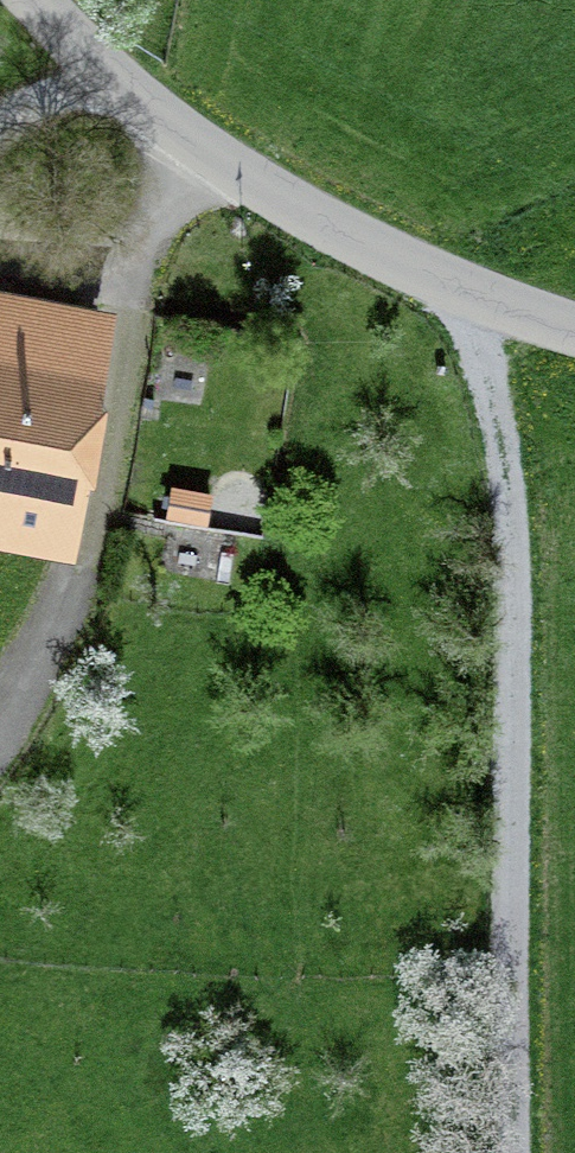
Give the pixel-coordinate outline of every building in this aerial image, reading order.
[(83,552),(121,306),(0,287),(0,539),(83,552)]
